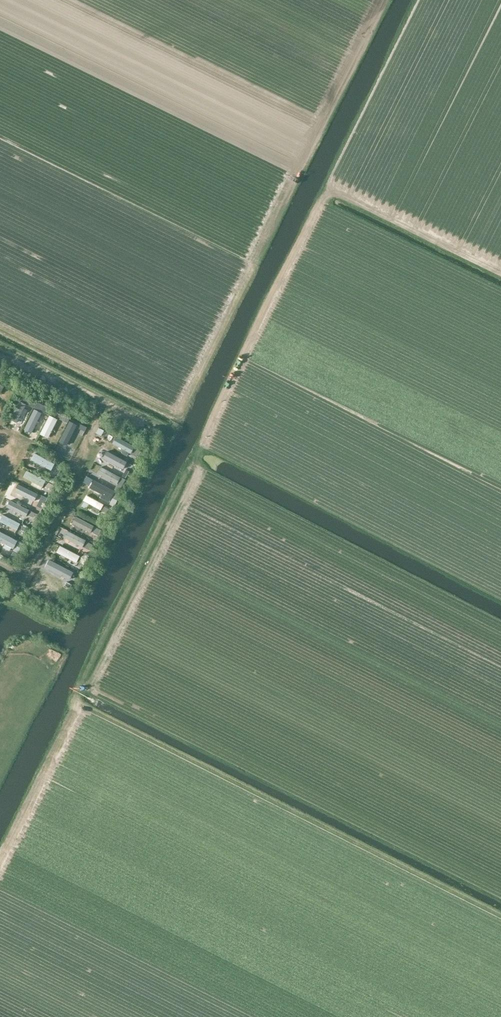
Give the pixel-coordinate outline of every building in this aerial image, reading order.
[(26,404),(19,400),(10,418),(16,422),(26,404)] [(38,415),(32,412),(25,426),(31,429),(38,415)] [(57,419),(49,415),(40,433),(47,437),(57,419)] [(77,424),(67,420),(57,439),(67,444),(77,424)] [(134,446),(116,436),(112,443),(130,453),(134,446)] [(54,462),(35,452),(31,459),(50,469),(54,462)] [(128,462),(108,452),(105,459),(124,469),(128,462)] [(118,475),(101,466),(98,472),(115,481),(118,475)] [(45,480),(26,470),(23,476),(42,486),(45,480)] [(113,490),(94,480),(90,487),(110,497),(113,490)] [(38,494),(18,484),(15,491),(35,500),(38,494)] [(104,504),(85,494),(82,500),(101,510),(104,504)] [(26,508),(11,500),(7,507),(23,514),(26,508)] [(2,514),(0,518),(0,521),(17,529),(20,523),(2,514)] [(93,525),(75,516),(72,522),(90,532),(93,525)] [(0,531),(0,541),(14,548),(17,540),(0,531)] [(85,540),(69,532),(66,538),(82,546),(85,540)] [(79,555),(59,545),(56,551),(76,562),(79,555)] [(72,569),(52,559),(48,566),(68,576),(72,569)] [(63,582),(43,573),(40,579),(59,589),(63,582)]
